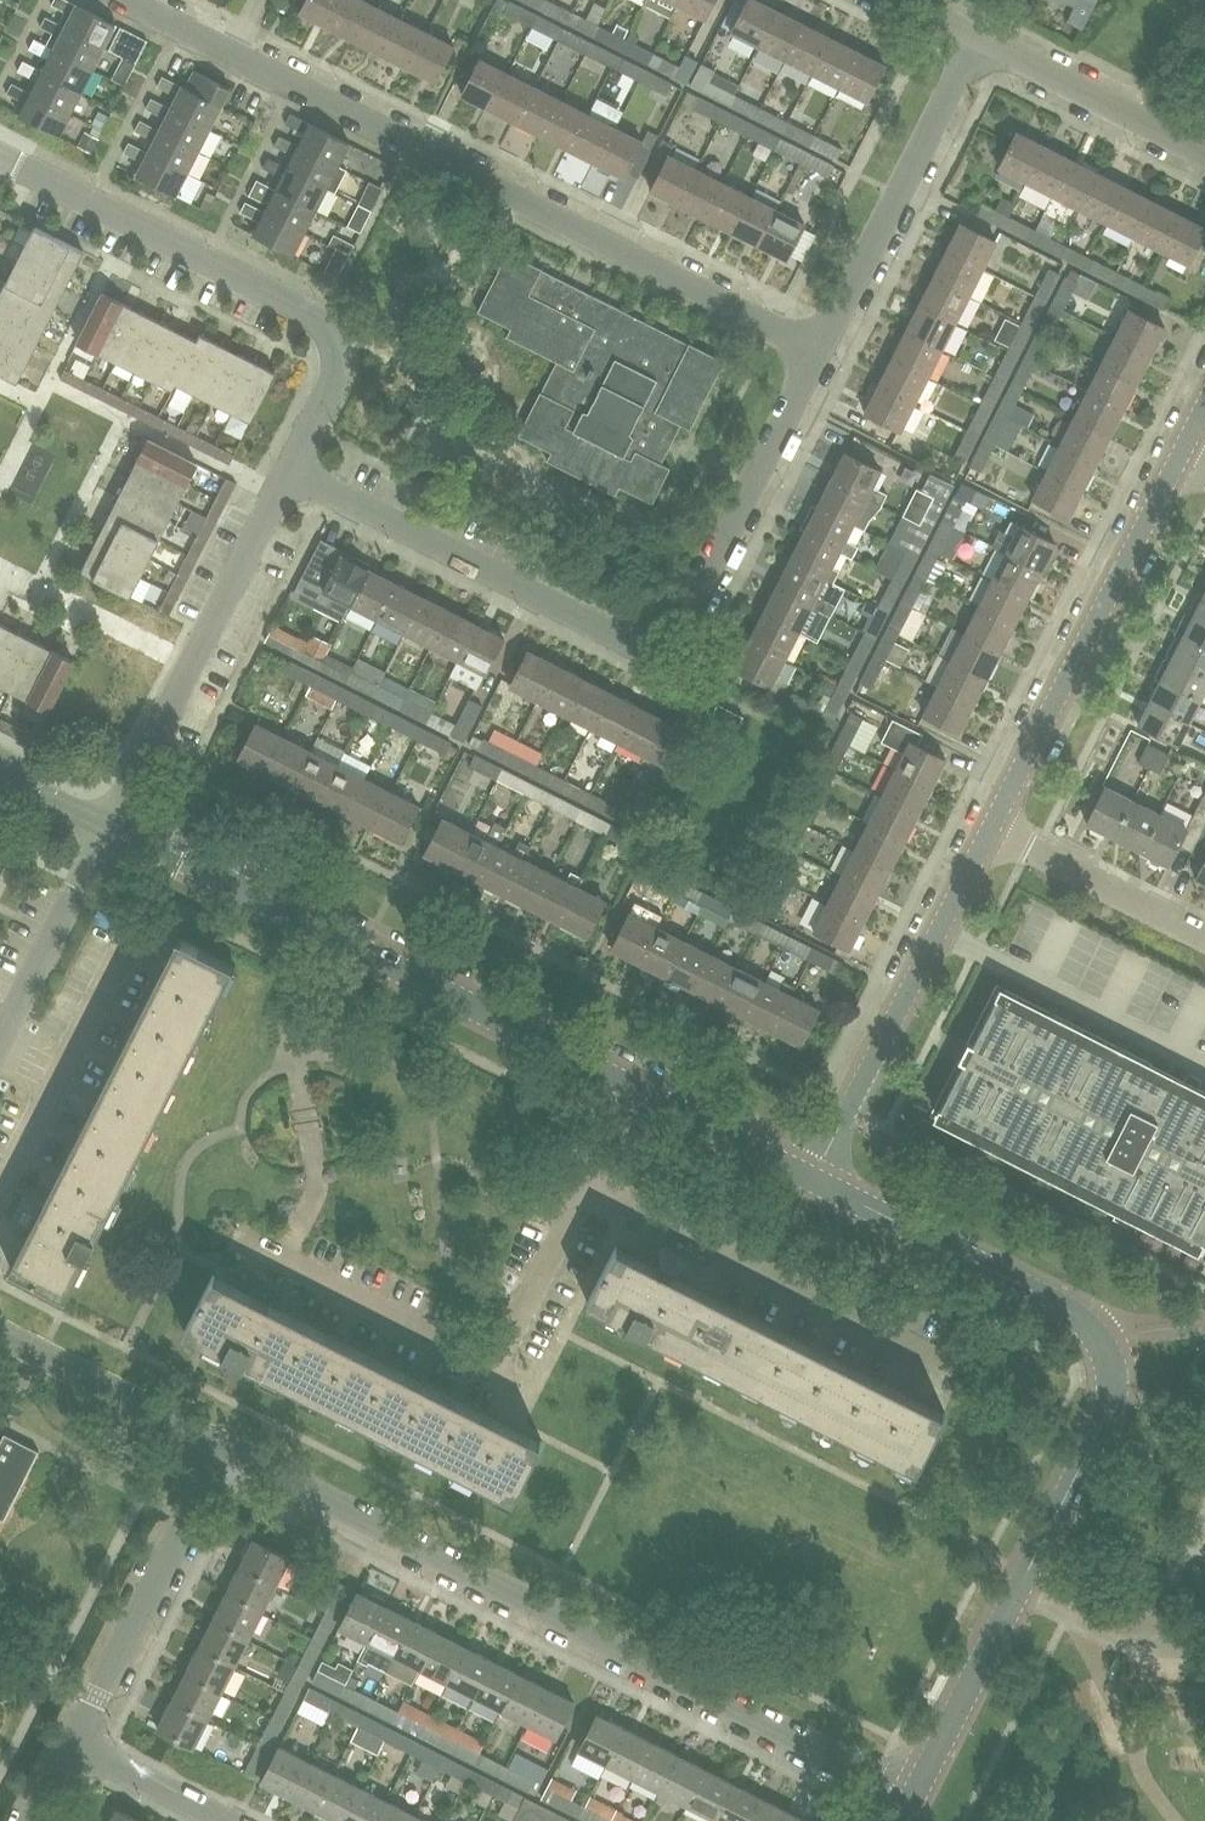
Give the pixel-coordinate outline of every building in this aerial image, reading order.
[(115,24),(67,0),(53,0),(51,4),(65,12),(59,23),(65,26),(64,27),(103,47),(115,24)] [(340,0),(306,0),(304,4),(300,12),(299,13),(327,26),(340,0)] [(372,5),(362,0),(340,0),(327,26),(354,40),(372,5)] [(540,9),(545,0),(523,0),(540,9)] [(567,23),(572,13),(547,0),(545,0),(540,9),(567,23)] [(678,4),(680,0),(646,0),(645,4),(672,17),(678,4)] [(714,0),(680,0),(678,4),(705,18),(714,0)] [(777,10),(757,0),(747,0),(731,31),(759,45),(777,10)] [(1075,3),(1066,22),(1083,30),(1094,7),(1080,0),(1069,0),(1075,3)] [(505,11),(531,25),(536,15),(510,1),(505,11)] [(381,54),(399,18),(372,5),(354,40),(381,54)] [(786,59),(804,24),(777,10),(759,45),(786,59)] [(594,36),(599,26),(572,13),(567,23),(594,36)] [(536,15),(531,25),(558,38),(563,29),(536,15)] [(103,47),(64,27),(65,26),(59,23),(45,16),(40,27),(52,33),(46,45),(53,48),(53,49),(92,69),(103,47)] [(407,67),(425,32),(399,18),(381,54),(407,67)] [(813,72),(831,37),(804,24),(786,59),(813,72)] [(626,40),(599,26),(594,36),(621,50),(626,40)] [(585,52),(590,42),(563,29),(558,38),(585,52)] [(435,81),(453,46),(425,32),(407,67),(435,81)] [(122,57),(135,63),(147,40),(134,34),(122,57)] [(840,86),(857,51),(831,37),(813,72),(840,86)] [(81,91),(92,69),(53,49),(53,48),(46,45),(33,39),(28,48),(48,58),(42,70),(41,71),(81,91)] [(653,54),(626,40),(621,50),(648,64),(653,54)] [(612,66),(617,56),(590,42),(585,52),(612,66)] [(554,60),(573,69),(581,51),(562,43),(554,60)] [(867,100),(885,65),(857,51),(840,86),(867,100)] [(653,54),(648,64),(686,83),(697,61),(686,55),(680,67),(653,54)] [(639,79),(644,70),(617,56),(612,66),(639,79)] [(135,63),(122,57),(111,78),(124,85),(135,63)] [(489,109),(507,73),(480,59),(462,95),(489,109)] [(70,114),(81,91),(41,71),(42,70),(22,60),(17,71),(37,81),(31,92),(30,94),(70,114)] [(690,85),(728,105),(733,94),(708,82),(714,70),(701,63),(690,85)] [(223,101),(230,88),(194,70),(185,88),(162,76),(157,86),(177,96),(171,107),(170,109),(209,129),(221,106),(223,101)] [(644,70),(639,79),(667,94),(672,84),(644,70)] [(516,122),(533,87),(507,73),(489,109),(516,122)] [(58,136),(70,114),(30,94),(31,92),(11,82),(6,93),(25,103),(19,116),(58,136)] [(542,136),(560,100),(533,87),(516,122),(542,136)] [(733,94),(728,105),(755,118),(761,108),(733,94)] [(198,151),(209,129),(170,109),(171,107),(151,97),(145,108),(165,118),(159,130),(158,131),(198,151)] [(720,121),(725,111),(698,97),(693,108),(720,121)] [(569,149),(587,114),(560,100),(542,136),(569,149)] [(783,132),(788,121),(761,108),(755,118),(783,132)] [(725,111),(720,121),(747,135),(752,124),(725,111)] [(337,166),(349,143),(290,114),(285,123),(304,133),(298,145),(298,146),(337,166)] [(596,163),(614,128),(587,114),(569,149),(596,163)] [(187,173),(198,151),(158,131),(159,130),(139,120),(134,130),(154,140),(148,151),(147,153),(187,173)] [(810,145),(815,135),(788,121),(783,132),(810,145)] [(779,138),(752,124),(747,135),(774,148),(779,138)] [(624,177),(642,142),(614,128),(596,163),(624,177)] [(1025,181),(1044,146),(1016,132),(998,168),(1025,181)] [(347,170),(337,166),(298,146),(298,145),(279,135),(273,146),(293,156),(287,167),(287,168),(326,188),(335,193),(347,170)] [(815,135),(810,145),(837,159),(842,149),(815,135)] [(779,138),(774,148),(801,162),(806,152),(779,138)] [(176,196),(187,173),(147,153),(148,151),(128,141),(123,152),(143,162),(136,176),(176,196)] [(1052,195),(1070,159),(1044,146),(1025,181),(1052,195)] [(806,152),(801,162),(829,176),(834,166),(806,152)] [(677,204),(695,169),(668,155),(650,191),(677,204)] [(287,168),(287,167),(267,157),(262,168),(282,178),(276,189),(275,190),(315,210),(326,188),(287,168)] [(1079,209),(1097,173),(1070,159),(1052,195),(1079,209)] [(705,218),(722,183),(695,169),(677,204),(705,218)] [(1106,222),(1124,187),(1097,173),(1079,209),(1106,222)] [(275,190),(276,189),(256,179),(251,190),(248,195),(263,203),(271,200),(265,211),(264,212),(304,232),(315,210),(275,190)] [(732,232),(750,196),(722,183),(705,218),(732,232)] [(1133,236),(1151,200),(1124,187),(1106,222),(1133,236)] [(377,200),(364,194),(359,204),(372,211),(377,200)] [(759,246),(777,210),(750,196),(732,232),(759,246)] [(1160,250),(1178,214),(1151,200),(1133,236),(1160,250)] [(293,255),(304,232),(264,212),(265,211),(245,201),(240,212),(259,222),(253,235),(293,255)] [(1003,228),(1008,217),(981,203),(975,214),(1003,228)] [(369,215),(354,208),(347,222),(363,229),(369,215)] [(786,259),(804,224),(777,210),(759,246),(786,259)] [(1204,229),(1204,227),(1178,214),(1160,250),(1187,263),(1204,229)] [(1035,231),(1008,217),(1003,228),(1030,242),(1035,231)] [(981,268),(995,241),(960,223),(946,251),(981,268)] [(74,270),(83,251),(35,226),(25,245),(74,270)] [(1030,242),(1056,255),(1062,245),(1035,231),(1030,242)] [(336,248),(336,249),(348,255),(354,245),(333,234),(328,244),(336,248)] [(74,270),(25,245),(16,264),(64,289),(74,270)] [(1056,255),(1083,269),(1089,258),(1062,245),(1056,255)] [(337,276),(348,255),(336,249),(324,271),(337,277),(337,276)] [(619,486),(652,503),(670,467),(662,463),(681,424),(690,428),(724,360),(689,342),(684,351),(618,318),(622,310),(541,269),(542,268),(507,251),(477,311),(511,328),(507,336),(556,361),(518,435),(551,452),(547,460),(615,494),(619,486)] [(968,295),(981,268),(946,251),(932,277),(968,295)] [(1083,269),(1110,282),(1115,272),(1089,258),(1083,269)] [(64,289),(16,264),(6,283),(55,308),(64,289)] [(1048,268),(1034,295),(1045,301),(1059,274),(1048,268)] [(1110,282),(1137,296),(1142,285),(1115,272),(1110,282)] [(1066,276),(1052,304),(1063,310),(1077,282),(1066,276)] [(954,322),(968,295),(932,277),(919,304),(954,322)] [(6,283),(0,295),(0,303),(45,326),(55,308),(6,283)] [(1170,299),(1142,285),(1137,296),(1164,310),(1170,299)] [(97,352),(122,303),(102,293),(78,342),(97,352)] [(1045,301),(1034,295),(1021,322),(1032,328),(1045,301)] [(0,303),(0,327),(36,345),(45,326),(0,303)] [(116,362),(141,313),(122,303),(97,352),(116,362)] [(941,349),(954,322),(919,304),(905,331),(941,349)] [(1052,304),(1038,331),(1049,336),(1063,310),(1052,304)] [(1150,354),(1164,326),(1129,309),(1115,336),(1150,354)] [(135,371),(160,322),(141,313),(116,362),(135,371)] [(154,381),(178,332),(160,322),(135,371),(154,381)] [(1007,349),(1018,355),(1032,328),(1021,322),(1007,349)] [(0,327),(0,350),(27,364),(36,345),(0,327)] [(927,376),(941,349),(905,331),(891,358),(927,376)] [(1038,331),(1024,358),(1036,363),(1049,336),(1038,331)] [(175,383),(196,340),(178,332),(154,381),(173,390),(176,384),(175,383)] [(194,393),(219,344),(199,334),(196,340),(175,383),(176,384),(194,393)] [(973,335),(968,348),(995,359),(1000,346),(973,335)] [(1137,381),(1150,354),(1115,336),(1101,363),(1137,381)] [(213,402),(237,354),(219,344),(194,393),(213,402)] [(993,376),(1005,382),(1018,355),(1007,349),(993,376)] [(16,384),(27,364),(0,350),(0,375),(16,384)] [(231,412),(256,363),(237,354),(213,402),(231,412)] [(913,403),(927,376),(891,358),(878,385),(913,403)] [(1024,358),(1011,384),(1022,390),(1036,363),(1024,358)] [(251,422),(275,373),(256,363),(231,412),(251,422)] [(1123,408),(1137,381),(1101,363),(1088,390),(1123,408)] [(60,379),(79,388),(84,379),(65,369),(60,379)] [(980,403),(991,409),(1005,382),(993,376),(980,403)] [(102,388),(84,379),(79,388),(97,398),(102,388)] [(1011,384),(997,411),(1008,417),(1022,390),(1011,384)] [(900,430),(913,403),(878,385),(864,413),(900,430)] [(121,398),(102,388),(97,398),(116,407),(121,398)] [(1110,435),(1123,408),(1088,390),(1074,417),(1110,435)] [(139,407),(121,398),(116,407),(134,416),(139,407)] [(966,430),(977,436),(991,409),(980,403),(966,430)] [(134,416),(154,426),(158,417),(139,407),(134,416)] [(997,411),(983,438),(995,444),(1008,417),(997,411)] [(173,436),(178,426),(158,417),(154,426),(173,436)] [(1096,462),(1110,435),(1074,417),(1060,444),(1096,462)] [(192,445),(196,436),(178,426),(173,436),(192,445)] [(977,436),(966,430),(952,457),(963,463),(977,436)] [(210,455),(215,445),(196,436),(192,445),(210,455)] [(974,484),(995,444),(983,438),(963,478),(974,484)] [(197,464),(148,439),(138,459),(187,484),(197,464)] [(1082,489),(1096,462),(1060,444),(1047,471),(1082,489)] [(215,445),(210,455),(230,465),(233,458),(234,455),(215,445)] [(871,487),(879,471),(844,452),(830,480),(880,505),(881,504),(886,494),(871,487)] [(187,484),(138,459),(129,478),(177,502),(187,484)] [(23,503),(53,483),(41,464),(10,484),(23,503)] [(1069,517),(1082,489),(1047,471),(1033,499),(1069,517)] [(932,497),(918,525),(929,530),(942,502),(952,485),(930,474),(921,491),(932,497)] [(177,502),(129,478),(119,496),(168,521),(177,502)] [(216,498),(226,503),(236,484),(226,479),(216,498)] [(880,505),(830,480),(816,507),(852,525),(852,524),(863,530),(868,520),(882,506),(881,504),(880,505)] [(982,508),(988,495),(962,482),(956,493),(966,498),(965,499),(982,508)] [(942,521),(952,525),(965,499),(966,498),(956,493),(942,521)] [(168,521),(119,496),(110,515),(159,540),(168,521)] [(226,503),(216,498),(207,516),(217,522),(226,503)] [(844,539),(852,525),(816,507),(802,534),(838,552),(838,551),(851,557),(857,546),(844,539)] [(159,540),(110,515),(100,533),(149,558),(159,540)] [(217,522),(207,516),(197,535),(207,540),(217,522)] [(1041,571),(1055,543),(1019,525),(1008,520),(1002,532),(1013,538),(1005,553),(1041,571)] [(928,548),(938,552),(952,525),(942,521),(928,548)] [(918,525),(905,552),(915,557),(929,530),(918,525)] [(149,558),(100,533),(91,552),(140,577),(149,558)] [(831,567),(838,552),(802,534),(789,560),(824,578),(833,582),(839,571),(831,567)] [(207,540),(197,535),(188,554),(198,559),(207,540)] [(915,575),(924,579),(938,552),(928,548),(915,575)] [(339,561),(318,550),(294,597),(343,622),(350,606),(351,606),(369,571),(367,570),(370,565),(355,558),(353,562),(341,556),(339,561)] [(130,597),(140,577),(91,552),(81,572),(130,597)] [(891,579),(901,584),(915,557),(905,552),(891,579)] [(1027,598),(1041,571),(1005,553),(991,580),(1027,598)] [(198,559),(188,554),(178,573),(188,578),(198,559)] [(817,593),(824,578),(789,560),(775,587),(811,605),(831,615),(837,603),(817,593)] [(378,620),(396,584),(369,571),(351,606),(378,620)] [(188,578),(178,573),(169,591),(179,596),(188,578)] [(912,604),(924,579),(915,575),(901,602),(911,606),(912,604)] [(877,605),(888,611),(901,584),(891,579),(877,605)] [(1013,625),(1027,598),(991,580),(978,607),(1013,625)] [(404,633),(423,598),(396,584),(378,620),(404,633)] [(797,632),(811,605),(775,587),(762,614),(797,632)] [(169,616),(179,596),(169,591),(159,611),(169,616)] [(1199,594),(1196,600),(1192,602),(1188,610),(1189,614),(1188,615),(1204,624),(1204,597),(1199,594)] [(431,647),(449,611),(423,598),(404,633),(431,647)] [(901,602),(887,629),(897,634),(911,606),(901,602)] [(877,605),(864,632),(874,638),(888,611),(877,605)] [(1000,652),(1013,625),(978,607),(964,634),(1000,652)] [(458,661),(476,625),(449,611),(431,647),(458,661)] [(784,659),(797,632),(762,614),(748,641),(784,659)] [(1188,615),(1185,622),(1182,620),(1175,634),(1178,636),(1178,637),(1204,651),(1204,624),(1188,615)] [(17,633),(0,624),(0,666),(17,633)] [(486,675),(504,639),(476,625),(458,661),(486,675)] [(874,656),(883,661),(897,634),(887,629),(874,656)] [(850,659),(860,664),(874,638),(864,632),(850,659)] [(36,642),(17,633),(0,666),(0,686),(11,691),(36,642)] [(986,679),(997,657),(1000,652),(964,634),(950,661),(986,679)] [(1178,637),(1174,643),(1170,644),(1166,653),(1167,657),(1167,658),(1204,678),(1204,651),(1178,637)] [(292,654),(319,668),(324,659),(312,652),(315,645),(300,638),(292,654)] [(770,687),(784,659),(748,641),(734,669),(770,687)] [(30,701),(54,652),(36,642),(11,691),(30,701)] [(537,701),(555,665),(528,651),(510,687),(537,701)] [(49,711),(67,674),(73,661),(54,652),(30,701),(49,711)] [(869,688),(883,661),(874,656),(860,683),(869,688)] [(1204,689),(1204,678),(1167,658),(1163,665),(1159,666),(1155,675),(1156,678),(1156,679),(1199,701),(1204,689)] [(319,668),(346,682),(351,672),(324,659),(319,668)] [(847,691),(860,664),(850,659),(837,686),(847,691)] [(311,685),(316,675),(288,661),(283,671),(310,685),(311,685)] [(972,705),(986,679),(950,661),(937,687),(972,705)] [(564,714),(582,678),(555,665),(537,701),(564,714)] [(351,672),(346,682),(373,696),(378,686),(351,672)] [(338,699),(343,689),(316,675),(311,685),(310,685),(305,696),(332,709),(337,698),(338,699)] [(400,710),(405,700),(404,699),(410,689),(384,676),(378,686),(373,696),(400,710)] [(591,728),(609,692),(582,678),(564,714),(591,728)] [(1188,723),(1199,701),(1156,679),(1152,686),(1154,687),(1147,702),(1188,723)] [(833,718),(847,691),(837,686),(823,713),(814,709),(809,719),(834,732),(839,722),(833,718)] [(958,733),(972,705),(937,687),(923,715),(958,733)] [(338,699),(364,712),(370,702),(343,689),(338,699)] [(618,741),(636,706),(609,692),(591,728),(618,741)] [(814,705),(792,693),(786,705),(785,706),(808,718),(814,705)] [(411,703),(405,700),(400,710),(427,723),(436,704),(416,694),(411,703)] [(438,700),(436,704),(427,723),(464,742),(483,706),(470,699),(463,713),(438,700)] [(1177,744),(1188,723),(1147,702),(1145,701),(1141,708),(1144,709),(1136,723),(1177,744)] [(364,712),(391,726),(396,716),(370,702),(364,712)] [(742,717),(716,704),(710,717),(736,730),(742,717)] [(645,755),(663,719),(636,706),(618,741),(645,755)] [(839,736),(837,740),(848,745),(862,718),(851,713),(839,736)] [(391,726),(418,740),(423,730),(396,716),(391,726)] [(11,736),(16,726),(0,718),(0,730),(11,736)] [(672,769),(691,733),(663,719),(645,755),(672,769)] [(931,787),(945,759),(915,744),(921,734),(892,720),(881,741),(903,754),(896,769),(931,787)] [(265,774),(283,738),(256,724),(238,760),(265,774)] [(35,736),(16,726),(11,736),(30,746),(35,736)] [(543,766),(549,754),(499,729),(493,740),(543,766)] [(451,744),(423,730),(418,740),(446,754),(451,744)] [(292,787),(310,752),(283,738),(265,774),(292,787)] [(505,763),(510,753),(483,739),(478,749),(505,763)] [(837,740),(824,767),(835,772),(848,745),(837,740)] [(1138,762),(1149,767),(1158,749),(1147,743),(1138,762)] [(1169,754),(1158,749),(1149,767),(1160,773),(1169,754)] [(319,801),(337,766),(310,752),(292,787),(319,801)] [(537,767),(510,753),(505,763),(532,777),(537,767)] [(496,780),(501,770),(474,757),(469,766),(496,780)] [(549,769),(570,779),(576,767),(554,757),(549,769)] [(346,814),(364,779),(337,766),(319,801),(346,814)] [(532,777),(559,790),(564,781),(537,767),(532,777)] [(824,767),(810,793),(821,799),(835,772),(824,767)] [(917,814),(931,787),(896,769),(882,796),(917,814)] [(528,784),(501,770),(496,780),(523,793),(528,784)] [(372,828),(390,793),(364,779),(346,814),(372,828)] [(559,790),(586,804),(591,794),(564,781),(559,790)] [(523,793),(550,807),(555,798),(528,784),(523,793)] [(1113,838),(1132,801),(1104,787),(1086,824),(1113,838)] [(400,842),(417,807),(390,793),(372,828),(400,842)] [(810,793),(797,820),(807,826),(821,799),(810,793)] [(586,804),(613,818),(618,808),(591,794),(586,804)] [(1204,796),(1203,796),(1192,818),(1191,817),(1186,828),(1176,847),(1176,848),(1191,854),(1204,825),(1204,794),(1204,796)] [(903,841),(917,814),(882,796),(868,823),(903,841)] [(550,807),(577,821),(582,812),(555,798),(550,807)] [(1140,851),(1159,814),(1132,801),(1113,838),(1140,851)] [(646,822),(618,808),(613,818),(641,832),(646,822)] [(582,812),(577,821),(604,835),(609,825),(582,812)] [(1176,847),(1186,828),(1159,814),(1140,851),(1150,856),(1148,859),(1150,862),(1157,866),(1160,865),(1162,862),(1167,865),(1176,848),(1176,847)] [(451,868),(469,832),(442,819),(424,854),(451,868)] [(479,882),(497,846),(506,829),(493,822),(484,840),(469,832),(451,868),(479,882)] [(890,868),(903,841),(868,823),(855,850),(890,868)] [(638,840),(609,825),(604,835),(633,850),(638,840)] [(1195,846),(1204,851),(1204,825),(1195,846)] [(505,895),(523,860),(529,846),(519,841),(512,854),(497,846),(479,882),(505,895)] [(783,847),(769,874),(780,879),(794,853),(783,847)] [(876,894),(890,868),(855,850),(841,876),(876,894)] [(532,909),(550,874),(523,860),(505,895),(532,909)] [(1195,880),(1204,885),(1204,860),(1195,880)] [(646,878),(674,892),(679,882),(651,868),(646,878)] [(559,923),(577,887),(582,878),(568,872),(564,881),(550,874),(532,909),(559,923)] [(766,907),(780,879),(769,874),(755,901),(766,907)] [(863,921),(876,894),(841,876),(827,903),(863,921)] [(679,882),(674,892),(671,898),(697,912),(706,896),(679,882)] [(586,937),(604,901),(577,887),(559,923),(586,937)] [(727,919),(732,910),(706,896),(697,912),(698,913),(696,915),(723,928),(727,919)] [(849,949),(863,921),(827,903),(813,931),(849,949)] [(754,933),(759,923),(748,917),(732,910),(727,919),(754,933)] [(637,963),(655,927),(628,913),(610,949),(637,963)] [(781,947),(786,937),(759,923),(754,933),(781,947)] [(664,977),(682,941),(655,927),(637,963),(664,977)] [(808,960),(813,951),(786,937),(781,947),(808,960)] [(13,1264),(11,1266),(67,1295),(233,966),(177,938),(176,940),(185,945),(51,1210),(30,1200),(19,1221),(40,1232),(21,1268),(13,1264)] [(691,990),(709,955),(682,941),(664,977),(691,990)] [(841,964),(813,951),(808,960),(836,974),(841,964)] [(718,1004),(736,968),(709,955),(691,990),(718,1004)] [(745,1017),(763,982),(736,968),(718,1004),(720,1005),(717,1009),(732,1017),(735,1012),(745,1017)] [(772,1031),(790,996),(795,987),(783,981),(779,990),(763,982),(745,1017),(746,1018),(744,1023),(759,1030),(761,1026),(772,1031)] [(931,1116),(969,1135),(1001,1151),(1034,1168),(1066,1184),(1099,1201),(1110,1206),(1133,1218),(1133,1217),(1201,1253),(1204,1245),(1204,1092),(1184,1081),(1165,1071),(1132,1055),(1100,1038),(1067,1022),(1035,1005),(997,986),(968,1043),(960,1059),(959,1061),(931,1116)] [(800,1045),(818,1010),(790,996),(772,1031),(800,1045)] [(665,1255),(658,1255),(659,1269),(656,1276),(612,1254),(616,1246),(615,1246),(587,1302),(915,1469),(943,1413),(942,1412),(937,1420),(668,1282),(671,1275),(683,1267),(679,1262),(672,1257),(665,1255)] [(261,1283),(252,1294),(245,1301),(210,1284),(214,1276),(212,1275),(184,1331),(512,1498),(531,1462),(534,1463),(537,1457),(533,1456),(541,1442),(539,1441),(534,1449),(267,1312),(275,1298),(278,1301),(279,1300),(272,1293),(266,1287),(260,1280),(259,1281),(261,1283)] [(37,1455),(2,1437),(0,1442),(0,1518),(4,1520),(37,1455)] [(275,1584),(288,1558),(253,1540),(239,1566),(275,1584)] [(261,1611),(275,1584),(239,1566),(226,1593),(261,1611)] [(325,1611),(335,1617),(349,1589),(328,1578),(314,1606),(325,1611)] [(247,1638),(261,1611),(226,1593),(212,1620),(247,1638)] [(366,1642),(384,1607),(356,1593),(338,1628),(366,1642)] [(384,1674),(393,1656),(411,1621),(384,1607),(366,1642),(356,1662),(365,1667),(366,1664),(384,1674)] [(335,1617),(325,1611),(311,1638),(322,1644),(335,1617)] [(234,1665),(247,1638),(212,1620),(199,1647),(234,1665)] [(420,1669),(438,1634),(411,1621),(393,1656),(420,1669)] [(447,1683),(465,1648),(438,1634),(420,1669),(447,1683)] [(297,1665),(308,1670),(322,1644),(311,1638),(297,1665)] [(220,1692),(234,1665),(199,1647),(185,1674),(220,1692)] [(474,1697),(492,1662),(465,1648),(447,1683),(474,1697)] [(501,1710),(518,1675),(492,1662),(474,1697),(501,1710)] [(284,1692),(294,1697),(308,1670),(297,1665),(284,1692)] [(312,1681),(339,1695),(344,1684),(318,1670),(312,1681)] [(206,1719),(220,1692),(185,1674),(171,1701),(206,1719)] [(528,1724),(545,1689),(518,1675),(501,1710),(528,1724)] [(366,1708),(371,1698),(344,1684),(339,1695),(366,1708)] [(303,1698),(330,1712),(336,1702),(309,1688),(303,1698)] [(555,1738),(572,1703),(545,1689),(528,1724),(555,1738)] [(270,1719),(281,1724),(294,1697),(284,1692),(270,1719)] [(398,1711),(371,1698),(366,1708),(393,1722),(398,1711)] [(192,1748),(206,1719),(171,1701),(157,1730),(192,1748)] [(303,1713),(320,1722),(326,1711),(309,1702),(303,1713)] [(362,1715),(336,1702),(330,1712),(357,1726),(362,1715)] [(420,1736),(430,1716),(403,1702),(398,1711),(393,1722),(420,1736)] [(389,1729),(362,1715),(357,1726),(384,1739),(389,1729)] [(606,1764),(624,1729),(596,1715),(578,1750),(606,1764)] [(447,1749),(457,1729),(430,1716),(420,1736),(447,1749)] [(256,1746),(267,1751),(281,1724),(270,1719),(256,1746)] [(416,1743),(389,1729),(384,1739),(411,1753),(416,1743)] [(479,1752),(480,1753),(485,1743),(457,1729),(447,1749),(474,1763),(479,1752)] [(633,1778),(651,1742),(624,1729),(606,1764),(633,1778)] [(660,1791),(678,1756),(651,1742),(633,1778),(660,1791)] [(443,1757),(416,1743),(411,1753),(438,1767),(443,1757)] [(267,1751),(256,1746),(242,1773),(253,1779),(267,1751)] [(288,1796),(306,1760),(278,1746),(260,1782),(288,1796)] [(507,1766),(480,1753),(479,1752),(474,1763),(501,1777),(507,1766)] [(687,1805),(704,1770),(678,1756),(660,1791),(687,1805)] [(470,1770),(443,1757),(438,1767),(451,1773),(445,1786),(459,1793),(465,1780),(470,1770)] [(315,1810),(333,1774),(306,1760),(288,1796),(315,1810)] [(534,1780),(507,1766),(501,1777),(528,1791),(534,1780)] [(496,1784),(470,1770),(465,1780),(492,1794),(496,1784)] [(713,1819),(731,1783),(704,1770),(687,1805),(713,1819)] [(359,1787),(333,1774),(315,1810),(337,1820),(343,1820),(359,1787)] [(758,1797),(731,1783),(713,1819),(718,1820),(746,1820),(758,1797)] [(524,1798),(496,1784),(492,1794),(519,1808),(524,1798)] [(386,1801),(359,1787),(343,1820),(376,1820),(386,1801)] [(547,1787),(542,1798),(579,1817),(585,1807),(547,1787)] [(785,1810),(758,1797),(746,1820),(780,1820),(785,1810)] [(537,1805),(524,1798),(519,1808),(513,1820),(529,1820),(537,1805)] [(413,1815),(386,1801),(376,1820),(410,1820),(413,1815)] [(550,1811),(537,1805),(529,1820),(545,1820),(550,1811)] [(585,1807),(579,1817),(588,1820),(611,1820),(585,1807)] [(116,1810),(111,1820),(138,1820),(116,1810)] [(785,1810),(780,1820),(806,1820),(785,1810)] [(563,1818),(550,1811),(545,1820),(561,1820),(563,1818)]
